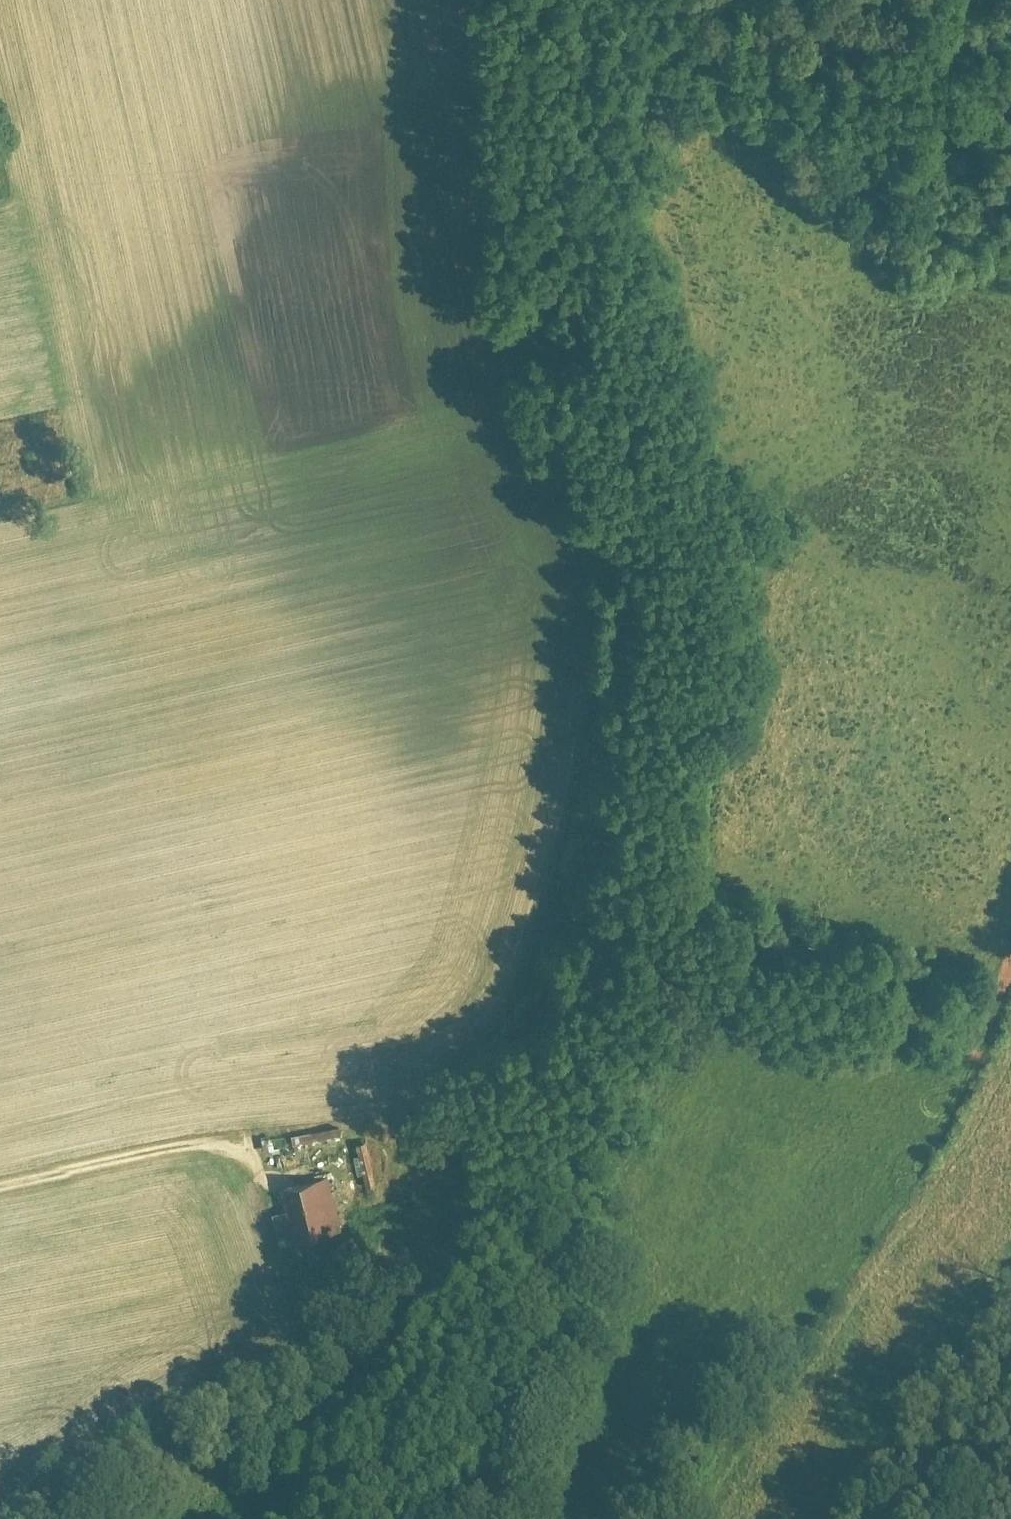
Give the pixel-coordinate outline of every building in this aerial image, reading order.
[(310,1180),(272,1190),(287,1246),(325,1237),(310,1180)]
